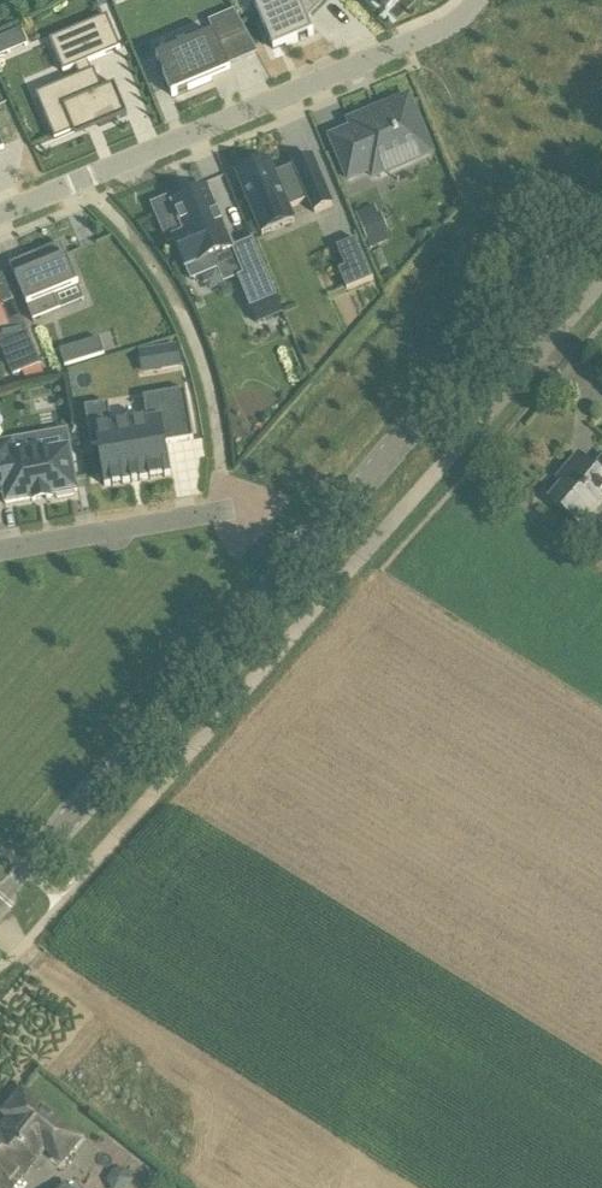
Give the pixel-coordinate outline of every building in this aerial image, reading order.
[(287,47),(315,35),(309,21),(330,0),(278,0),(257,9),(274,50),(286,45),(287,47)] [(384,9),(394,0),(375,0),(384,9)] [(230,69),(229,67),(221,49),(249,37),(235,11),(209,22),(215,35),(157,59),(173,97),(213,81),(211,76),(230,69)] [(56,141),(74,133),(88,128),(86,122),(96,117),(101,128),(128,116),(115,85),(103,90),(95,71),(92,72),(89,63),(121,49),(108,17),(50,41),(64,73),(76,68),(80,77),(55,87),(63,107),(45,115),(56,141)] [(12,53),(6,38),(0,40),(0,58),(12,53)] [(413,108),(410,99),(388,108),(389,112),(374,118),(373,115),(351,124),(354,131),(332,140),(349,180),(351,179),(349,176),(369,167),(374,178),(412,162),(407,151),(428,143),(420,124),(421,120),(417,110),(413,108)] [(13,145),(0,115),(0,150),(13,145)] [(258,222),(290,209),(310,200),(316,214),(333,206),(313,158),(295,165),(296,166),(275,175),(269,161),(237,174),(258,222)] [(189,269),(193,279),(195,279),(219,268),(215,258),(234,250),(209,190),(189,198),(181,202),(178,196),(154,206),(169,243),(175,241),(187,269),(189,269)] [(389,233),(382,215),(361,223),(368,241),(389,233)] [(339,272),(349,293),(375,282),(357,240),(337,249),(346,269),(339,272)] [(29,269),(14,275),(34,323),(62,311),(56,297),(80,288),(62,245),(25,260),(29,269)] [(278,299),(265,268),(245,276),(238,279),(251,310),(278,299)] [(9,326),(0,306),(0,329),(9,326)] [(29,365),(40,360),(25,326),(11,331),(19,350),(22,349),(29,365)] [(101,340),(60,352),(65,367),(105,355),(101,340)] [(178,347),(159,350),(162,371),(181,368),(178,347)] [(27,383),(45,375),(41,366),(23,373),(27,383)] [(106,487),(172,476),(166,445),(194,440),(186,391),(144,398),(148,421),(113,427),(109,404),(86,408),(92,448),(99,447),(106,487)] [(0,444),(0,495),(5,494),(7,505),(33,500),(33,502),(52,499),(52,497),(57,496),(58,499),(75,496),(75,493),(78,492),(70,447),(16,457),(13,442),(0,444)] [(595,470),(579,457),(568,470),(573,475),(551,501),(580,526),(601,500),(601,462),(595,470)] [(41,1147),(60,1163),(77,1144),(39,1111),(41,1108),(23,1093),(4,1115),(11,1120),(0,1132),(0,1187),(7,1187),(41,1147)] [(114,1172),(108,1183),(111,1187),(131,1187),(134,1182),(127,1171),(114,1172)]
